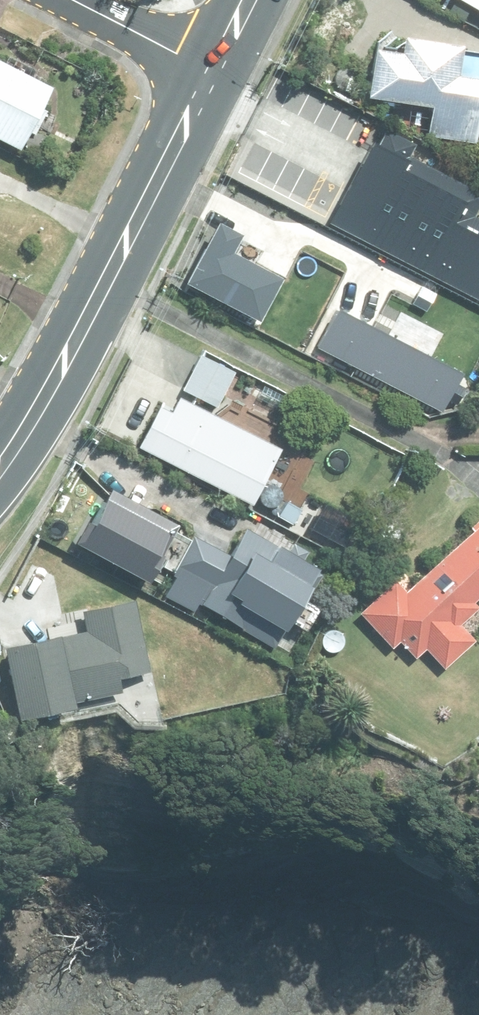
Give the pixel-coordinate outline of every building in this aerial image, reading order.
[(478,16),(478,0),(452,0),(478,16)] [(372,105),(436,115),(432,141),(478,149),(478,148),(478,78),(463,75),(466,55),(408,46),(406,63),(379,59),(372,105)] [(23,157),(54,95),(0,67),(0,145),(23,157)] [(359,212),(374,219),(365,238),(419,265),(428,247),(431,249),(453,204),(440,196),(455,166),(410,144),(402,162),(396,159),(390,172),(381,168),(378,174),(374,172),(359,202),(363,204),(359,212)] [(245,158),(233,180),(273,201),(285,179),(245,158)] [(241,255),(277,273),(296,234),(261,217),(241,255)] [(386,334),(398,310),(338,279),(334,286),(328,283),(321,296),(325,299),(297,352),(341,375),(355,348),(375,359),(387,335),(386,334)] [(203,360),(184,394),(218,412),(236,378),(203,360)] [(181,403),(160,444),(181,455),(174,469),(255,511),(284,455),(181,403)] [(90,530),(79,552),(151,592),(162,572),(178,580),(196,546),(181,537),(183,534),(120,500),(100,536),(90,530)] [(279,520),(294,529),(303,513),(288,504),(279,520)] [(178,580),(167,599),(203,618),(206,612),(277,651),(285,636),(290,638),(292,634),(309,643),(323,617),(310,610),(327,579),(249,536),(239,554),(231,549),(224,561),(196,546),(178,580)] [(408,597),(398,585),(362,617),(393,653),(401,645),(416,663),(428,653),(446,674),(477,646),(462,630),(478,615),(478,612),(476,609),(478,607),(478,536),(408,597)] [(104,579),(98,580),(100,587),(107,585),(104,579)] [(113,672),(144,666),(128,593),(77,604),(82,628),(0,646),(0,656),(15,726),(71,714),(68,700),(117,690),(113,672)]
